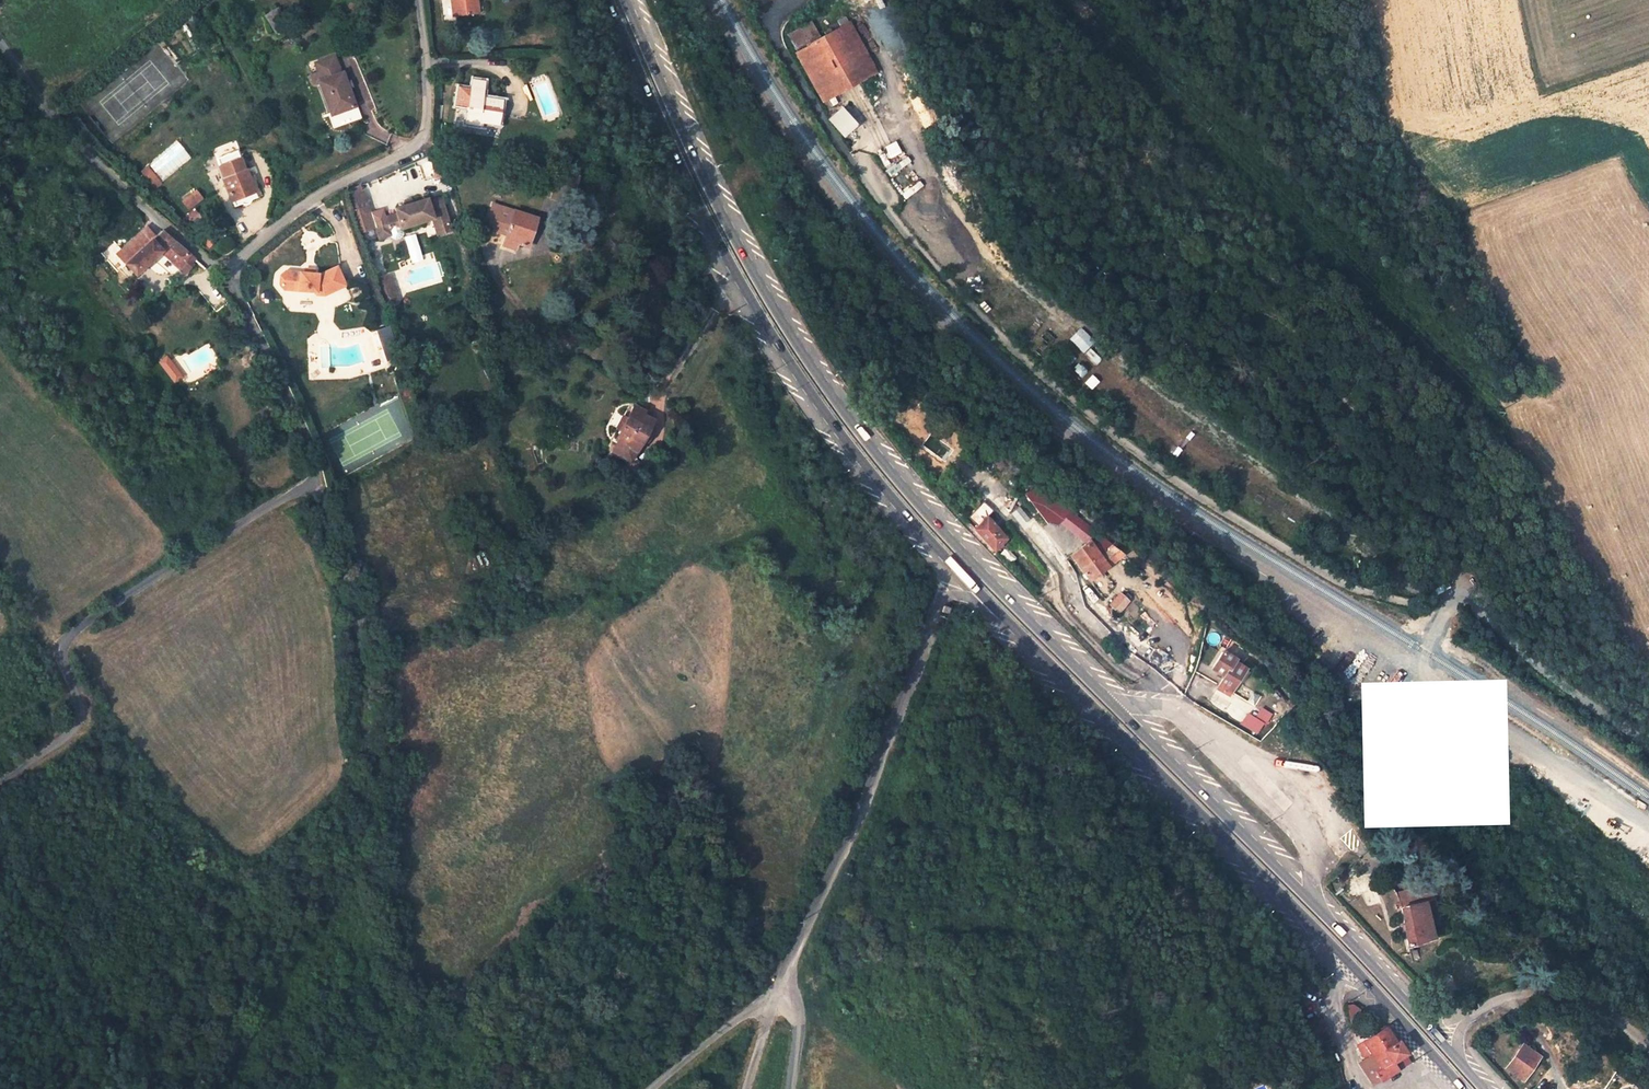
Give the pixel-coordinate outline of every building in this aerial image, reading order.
[(479,0),(455,0),(457,14),(481,11),(479,0)] [(849,24),(845,17),(837,21),(841,28),(849,24)] [(818,36),(810,21),(787,34),(795,49),(818,36)] [(875,72),(849,24),(841,28),(796,52),(822,100),(875,72)] [(338,75),(331,59),(313,65),(316,74),(311,76),(315,84),(319,82),(332,115),(353,108),(344,83),(347,82),(343,73),(338,75)] [(500,121),(502,99),(484,97),(485,81),(472,79),(471,90),(460,88),(458,107),(468,108),(467,117),(479,119),(500,121)] [(842,104),(827,118),(844,136),(859,122),(842,104)] [(244,171),(240,159),(220,167),(225,179),(223,179),(233,205),(246,200),(245,196),(255,192),(246,170),(244,171)] [(188,210),(204,198),(196,187),(180,199),(188,210)] [(402,226),(433,217),(438,233),(453,228),(444,197),(429,202),(428,197),(413,202),(413,199),(409,197),(404,198),(402,202),(403,204),(394,207),(396,211),(374,218),(380,237),(390,234),(394,236),(400,234),(403,230),(402,226)] [(368,200),(351,205),(357,223),(374,218),(368,200)] [(484,217),(509,226),(513,215),(512,215),(514,211),(489,202),(484,217)] [(528,246),(538,219),(514,211),(512,215),(513,215),(509,226),(504,241),(517,245),(518,243),(522,244),(522,246),(523,247),(524,245),(528,246)] [(482,226),(506,234),(509,226),(484,217),(482,226)] [(186,252),(162,231),(155,237),(146,227),(127,245),(136,255),(127,264),(137,275),(162,252),(175,264),(181,270),(185,270),(195,260),(186,252)] [(202,238),(210,246),(214,242),(207,234),(202,238)] [(502,246),(515,250),(517,245),(504,241),(502,246)] [(346,285),(337,267),(321,274),(287,271),(282,274),(281,284),(286,289),(318,292),(318,294),(326,295),(346,285)] [(388,275),(375,279),(383,304),(396,300),(388,275)] [(396,345),(390,326),(379,330),(389,361),(396,359),(394,351),(396,345)] [(1080,327),(1069,339),(1084,352),(1095,340),(1080,327)] [(634,409),(643,414),(645,411),(635,406),(634,409)] [(619,440),(622,441),(616,452),(631,461),(642,441),(643,443),(647,441),(651,434),(651,430),(649,429),(654,420),(643,414),(634,409),(617,438),(619,440)] [(616,452),(622,441),(619,440),(613,450),(616,452)] [(1069,511),(1033,485),(1025,493),(1047,522),(1056,525),(1059,522),(1069,511)] [(1019,507),(1012,512),(1020,524),(1028,519),(1019,507)] [(1100,554),(1110,545),(1069,511),(1059,522),(1086,543),(1089,540),(1100,554)] [(994,549),(1005,538),(986,517),(974,528),(994,549)] [(1090,579),(1123,554),(1110,545),(1100,554),(1089,540),(1086,543),(1071,554),(1079,566),(1090,579)] [(1124,596),(1120,593),(1110,604),(1119,613),(1130,601),(1130,597),(1127,594),(1124,596)] [(1222,652),(1217,648),(1207,665),(1220,673),(1213,685),(1225,692),(1240,665),(1229,658),(1230,656),(1222,652)] [(1259,734),(1270,711),(1261,706),(1256,716),(1246,711),(1239,723),(1259,734)] [(1433,937),(1423,901),(1401,907),(1409,946),(1433,937)] [(1323,989),(1317,980),(1308,986),(1314,995),(1323,989)] [(1385,1026),(1357,1045),(1365,1056),(1362,1058),(1373,1077),(1376,1075),(1377,1076),(1378,1076),(1381,1080),(1397,1069),(1392,1061),(1405,1051),(1397,1040),(1396,1041),(1385,1026)] [(1538,1055),(1523,1046),(1508,1068),(1523,1078),(1538,1055)] [(1302,1064),(1292,1066),(1303,1088),(1312,1084),(1302,1064)]
